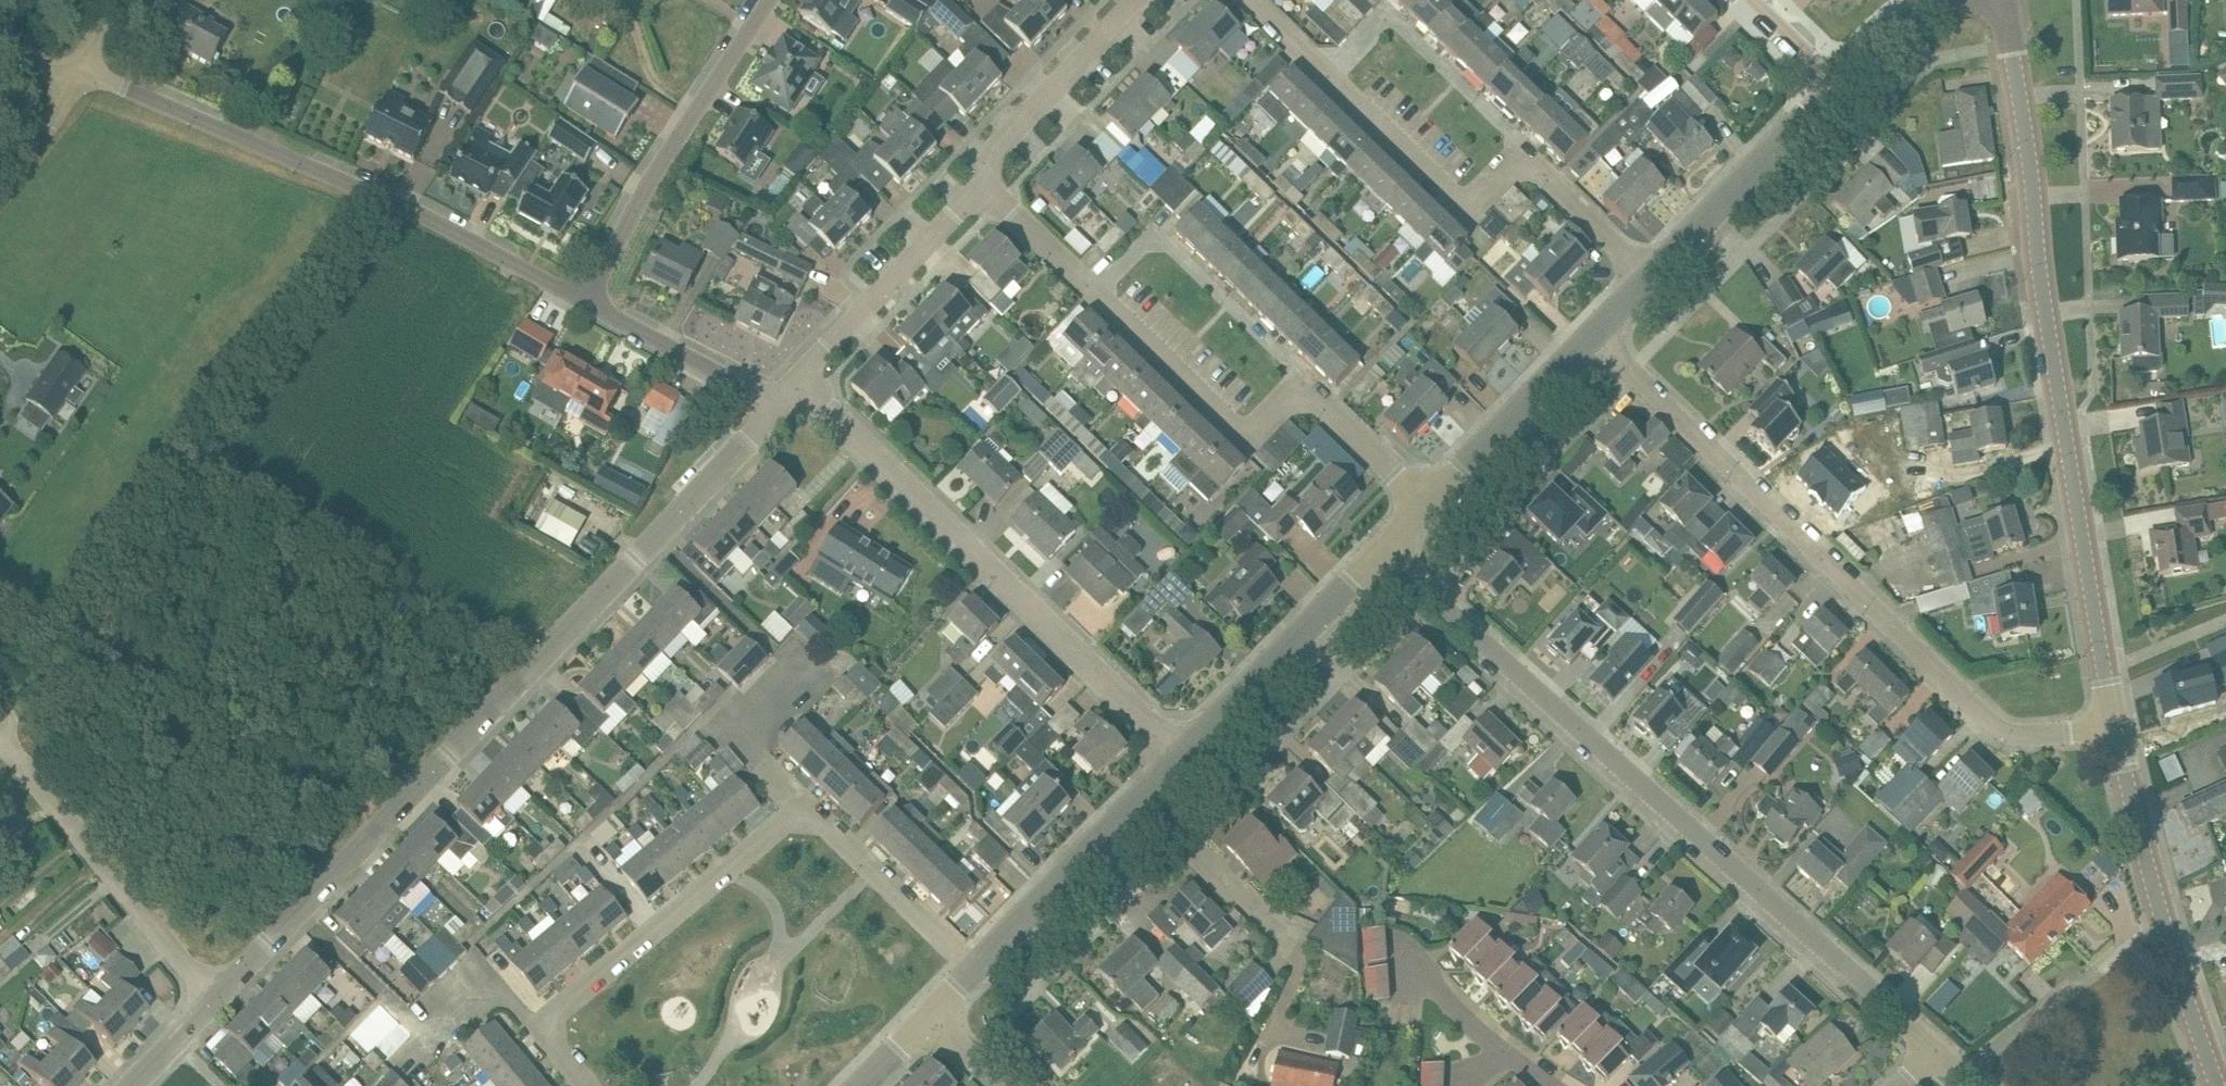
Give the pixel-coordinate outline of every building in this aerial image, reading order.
[(801,14),(832,34),(845,14),(851,17),(851,16),(862,0),(810,0),(801,14)] [(930,11),(913,0),(893,0),(886,10),(917,30),(930,11)] [(930,11),(932,12),(940,0),(913,0),(930,11)] [(950,0),(944,0),(931,14),(958,41),(975,24),(950,0)] [(1023,5),(1050,30),(1068,12),(1056,0),(1018,0),(1023,5)] [(1347,0),(1337,0),(1332,6),(1355,28),(1365,18),(1347,0)] [(1365,0),(1347,0),(1365,18),(1374,9),(1365,0)] [(1374,9),(1382,0),(1365,0),(1374,9)] [(1409,14),(1423,0),(1395,0),(1409,14)] [(1429,33),(1461,0),(1423,0),(1409,14),(1429,33)] [(1482,17),(1465,0),(1461,0),(1429,33),(1448,52),(1482,17)] [(1534,3),(1545,13),(1553,6),(1547,0),(1536,0),(1534,3)] [(1553,6),(1561,13),(1562,12),(1567,16),(1576,7),(1569,0),(1547,0),(1553,6)] [(1646,14),(1660,0),(1632,0),(1646,14)] [(1697,0),(1660,0),(1646,14),(1665,32),(1697,0)] [(1675,23),(1694,42),(1718,19),(1698,0),(1697,0),(1675,23)] [(2163,0),(2107,0),(2108,17),(2164,14),(2163,0)] [(2170,34),(2189,34),(2187,0),(2168,1),(2170,34)] [(1032,49),(1050,30),(1023,5),(1014,14),(1001,7),(998,5),(981,23),(1013,54),(1024,42),(1032,49)] [(1216,5),(1196,26),(1220,50),(1240,29),(1216,5)] [(214,22),(185,6),(169,35),(193,48),(191,53),(212,64),(228,34),(212,26),(214,22)] [(1338,47),(1347,37),(1324,14),(1315,6),(1305,16),(1338,47)] [(1355,28),(1332,6),(1324,14),(1347,37),(1355,28)] [(1448,52),(1468,71),(1491,46),(1482,37),(1495,24),(1485,14),(1482,17),(1448,52)] [(1588,36),(1596,28),(1584,17),(1576,25),(1588,36)] [(1570,43),(1577,35),(1565,23),(1558,31),(1570,43)] [(1220,50),(1196,26),(1176,47),(1201,70),(1220,50)] [(539,27),(531,40),(550,51),(558,39),(539,27)] [(1608,39),(1596,28),(1588,36),(1600,48),(1608,39)] [(1577,35),(1570,43),(1560,52),(1579,71),(1596,53),(1577,35)] [(1468,71),(1487,89),(1518,57),(1498,38),(1491,46),(1468,71)] [(785,39),(755,84),(773,96),(771,98),(790,111),(802,94),(813,101),(825,81),(812,73),(819,62),(785,39)] [(471,114),(505,63),(475,43),(441,93),(471,114)] [(958,73),(985,98),(1003,79),(966,44),(959,51),(967,64),(958,73)] [(1634,64),(1616,46),(1607,55),(1626,73),(1634,64)] [(1506,108),(1530,84),(1521,75),(1536,59),(1525,49),(1518,57),(1487,89),(1506,108)] [(2188,54),(2170,54),(2170,68),(2189,67),(2188,54)] [(631,99),(640,86),(595,58),(565,106),(617,139),(628,121),(630,122),(640,105),(631,99)] [(918,100),(944,125),(959,110),(967,117),(985,98),(958,73),(945,61),(913,95),(918,100)] [(1284,71),(1274,61),(1254,82),(1263,91),(1284,71)] [(1608,80),(1616,72),(1604,61),(1596,69),(1608,80)] [(1645,75),(1634,64),(1626,73),(1637,84),(1645,75)] [(1147,77),(1127,98),(1151,121),(1162,110),(1167,115),(1175,107),(1170,102),(1185,86),(1167,68),(1152,83),(1147,77)] [(2217,76),(2225,87),(2225,68),(2217,76)] [(1270,94),(1290,113),(1313,90),(1293,71),(1270,94)] [(1628,83),(1616,72),(1608,80),(1620,92),(1628,83)] [(865,75),(861,81),(862,87),(868,90),(874,81),(865,75)] [(1695,77),(1658,117),(1646,129),(1685,171),(1712,146),(1686,117),(1697,107),(1703,114),(1717,102),(1695,77)] [(2200,77),(2156,79),(2157,100),(2157,101),(2158,101),(2200,99),(2200,77)] [(1263,91),(1254,82),(1242,93),(1252,103),(1263,91)] [(1526,127),(1549,103),(1530,84),(1506,108),(1526,127)] [(1939,135),(1941,156),(1943,167),(1967,163),(1967,165),(1995,160),(1985,89),(1956,93),(1960,119),(1954,119),(1956,132),(1939,135)] [(1290,113),(1309,132),(1332,108),(1313,90),(1290,113)] [(1151,121),(1127,98),(1107,119),(1131,142),(1151,121)] [(893,141),(920,167),(938,148),(930,140),(944,125),(918,100),(904,116),(898,110),(880,129),(893,141)] [(2134,100),(2112,101),(2114,151),(2136,150),(2160,149),(2160,132),(2158,101),(2157,101),(2157,100),(2144,100),(2134,100)] [(415,160),(432,127),(431,126),(433,121),(403,106),(401,111),(383,102),(366,136),(415,160)] [(1526,127),(1545,146),(1568,121),(1549,103),(1526,127)] [(1332,108),(1309,132),(1329,151),(1352,127),(1332,108)] [(727,134),(717,150),(744,168),(740,175),(756,185),(770,162),(759,155),(774,132),(739,109),(731,122),(734,125),(727,134)] [(1568,121),(1545,146),(1565,165),(1600,128),(1580,109),(1568,121)] [(549,138),(586,163),(599,145),(561,119),(549,138)] [(1612,125),(1605,133),(1615,143),(1617,145),(1624,137),(1612,125)] [(1352,127),(1329,151),(1339,161),(1330,170),(1339,179),(1349,170),(1371,146),(1352,127)] [(512,157),(489,145),(493,136),(479,129),(452,179),(488,198),(501,172),(518,184),(537,155),(521,144),(512,157)] [(1174,144),(1185,154),(1195,164),(1207,151),(1186,131),(1174,144)] [(1235,147),(1247,158),(1255,150),(1243,138),(1235,147)] [(1078,149),(1058,170),(1082,193),(1117,157),(1099,139),(1098,140),(1099,141),(1085,156),(1078,149)] [(1253,192),(1263,182),(1219,139),(1207,151),(1195,164),(1181,177),(1194,189),(1221,161),(1253,192)] [(805,141),(788,163),(802,174),(819,152),(805,141)] [(920,167),(893,141),(884,150),(871,142),(850,165),(862,176),(880,193),(881,193),(878,190),(892,176),(902,185),(920,167)] [(1596,142),(1570,169),(1580,179),(1606,152),(1596,142)] [(1371,146),(1349,170),(1368,188),(1390,165),(1371,146)] [(1255,150),(1247,158),(1258,169),(1266,161),(1255,150)] [(1630,174),(1622,182),(1646,205),(1665,185),(1651,171),(1656,167),(1639,150),(1622,167),(1630,174)] [(1896,186),(1908,175),(1885,152),(1873,164),(1895,187),(1896,186)] [(1185,154),(1150,190),(1160,199),(1181,177),(1195,164),(1185,154)] [(850,165),(845,160),(831,176),(835,180),(847,191),(862,176),(850,165)] [(533,163),(521,180),(533,187),(534,188),(545,171),(533,163)] [(1316,164),(1293,187),(1285,195),(1297,207),(1305,199),(1301,195),(1324,171),(1316,164)] [(1390,165),(1368,188),(1360,197),(1379,216),(1388,207),(1410,184),(1390,165)] [(1858,224),(1874,208),(1885,219),(1895,209),(1884,198),(1892,190),(1870,167),(1835,201),(1858,224)] [(1061,215),(1072,225),(1093,203),(1082,193),(1058,170),(1038,191),(1063,214),(1061,215)] [(1925,174),(1912,177),(1915,190),(1925,188),(1929,187),(1925,174)] [(1274,184),(1285,195),(1293,187),(1282,176),(1274,184)] [(518,214),(561,237),(590,194),(565,177),(551,197),(534,188),(533,187),(524,203),(518,214)] [(1181,177),(1160,199),(1173,211),(1194,189),(1181,177)] [(2215,200),(2214,178),(2173,180),(2173,201),(2215,200)] [(533,187),(521,180),(511,194),(524,203),(533,187)] [(837,200),(828,209),(854,234),(872,216),(847,191),(835,180),(829,187),(837,200)] [(1263,182),(1253,192),(1266,205),(1276,194),(1263,182)] [(1646,205),(1622,182),(1603,202),(1627,225),(1646,205)] [(1410,184),(1388,207),(1407,226),(1429,203),(1410,184)] [(1514,187),(1504,197),(1523,215),(1533,205),(1514,187)] [(1194,189),(1173,211),(1184,223),(1200,207),(1206,201),(1194,189)] [(1160,199),(1150,190),(1114,227),(1124,237),(1160,199)] [(836,253),(854,234),(828,209),(815,196),(802,210),(805,212),(788,229),(807,248),(818,236),(836,253)] [(1965,207),(1959,208),(1957,196),(1943,199),(1939,204),(1940,211),(1913,216),(1918,246),(1970,237),(1965,207)] [(1523,215),(1504,197),(1495,206),(1514,225),(1523,215)] [(1040,201),(1033,210),(1039,216),(1047,207),(1041,201),(1040,201)] [(2121,234),(2117,234),(2118,260),(2140,259),(2158,259),(2174,258),(2173,236),(2157,237),(2156,222),(2161,222),(2161,201),(2142,202),(2120,202),(2121,234)] [(1407,226),(1426,245),(1448,221),(1429,203),(1407,226)] [(1514,225),(1513,226),(1523,235),(1542,215),(1533,205),(1523,215),(1514,225)] [(1514,225),(1495,206),(1486,216),(1504,234),(1513,226),(1514,225)] [(1196,251),(1220,226),(1200,207),(1184,223),(1176,232),(1196,251)] [(1294,231),(1304,221),(1291,209),(1282,219),(1294,231)] [(1313,222),(1324,233),(1332,225),(1329,221),(1321,213),(1313,222)] [(732,229),(722,223),(705,249),(724,262),(728,256),(741,237),(738,235),(745,225),(738,220),(732,229)] [(1304,221),(1294,231),(1306,243),(1316,233),(1304,221)] [(1448,221),(1426,245),(1418,253),(1415,257),(1424,266),(1436,254),(1457,275),(1474,258),(1462,247),(1468,241),(1448,221)] [(1556,245),(1545,257),(1569,280),(1589,260),(1582,253),(1591,243),(1571,224),(1553,242),(1556,245)] [(1332,225),(1324,233),(1336,244),(1344,236),(1332,225)] [(1216,271),(1240,246),(1220,226),(1196,251),(1216,271)] [(1513,226),(1501,237),(1511,247),(1523,235),(1513,226)] [(1124,237),(1114,227),(1096,246),(1106,256),(1124,237)] [(805,284),(812,268),(743,235),(736,250),(780,272),(805,284)] [(1017,287),(1031,273),(995,237),(971,263),(980,272),(969,284),(991,305),(1003,293),(1004,294),(1014,283),(1017,287)] [(1857,272),(1847,262),(1857,252),(1845,239),(1834,249),(1826,241),(1797,270),(1817,289),(1826,280),(1838,291),(1857,272)] [(685,246),(681,253),(662,244),(647,276),(684,294),(703,256),(685,246)] [(1525,258),(1505,279),(1526,300),(1537,288),(1549,301),(1569,280),(1545,257),(1533,245),(1522,256),(1525,258)] [(1240,246),(1216,271),(1236,290),(1260,265),(1240,246)] [(1390,246),(1374,262),(1384,271),(1399,254),(1390,246)] [(1908,255),(1914,275),(1936,268),(1944,266),(1939,247),(1908,255)] [(1333,270),(1343,260),(1331,248),(1321,258),(1333,270)] [(1351,259),(1363,271),(1371,263),(1359,251),(1351,259)] [(1343,260),(1333,270),(1346,282),(1355,272),(1343,260)] [(1371,263),(1363,271),(1376,282),(1383,274),(1371,263)] [(1236,290),(1256,309),(1280,285),(1260,265),(1236,290)] [(1944,300),(1936,268),(1914,275),(1910,275),(1918,304),(1919,307),(1944,300)] [(1464,276),(1442,298),(1452,308),(1464,295),(1461,292),(1470,283),(1464,276)] [(751,293),(737,320),(777,340),(784,327),(785,328),(787,324),(785,323),(790,313),(787,312),(793,299),(776,291),(777,288),(758,279),(755,280),(749,292),(751,293)] [(1783,314),(1803,302),(1789,280),(1769,292),(1783,314)] [(1410,301),(1391,282),(1382,289),(1402,308),(1410,301)] [(1300,304),(1280,285),(1256,309),(1276,329),(1300,304)] [(1362,318),(1372,308),(1382,298),(1371,287),(1351,307),(1362,318)] [(1485,318),(1474,329),(1499,352),(1519,332),(1506,320),(1517,308),(1495,288),(1475,310),(1485,318)] [(923,312),(958,346),(989,313),(964,289),(955,298),(945,289),(923,312)] [(2163,315),(2188,314),(2187,292),(2163,293),(2163,315)] [(1937,353),(1961,345),(1957,332),(1985,324),(1977,297),(1943,306),(1944,309),(1909,319),(1914,335),(1930,331),(1937,353)] [(1382,298),(1372,308),(1386,321),(1396,311),(1382,298)] [(1440,320),(1452,308),(1442,298),(1430,310),(1440,320)] [(1296,348),(1320,324),(1300,304),(1276,329),(1296,348)] [(1826,313),(1807,319),(1813,337),(1832,331),(1854,323),(1848,305),(1846,306),(1826,313)] [(950,363),(963,351),(958,346),(923,312),(901,336),(911,345),(897,359),(922,383),(926,379),(946,359),(950,363)] [(2157,315),(2139,316),(2120,316),(2120,363),(2132,363),(2132,369),(2137,374),(2155,373),(2160,368),(2157,315)] [(1067,341),(1085,359),(1086,359),(1109,335),(1089,316),(1074,331),(1066,323),(1046,343),(1056,352),(1067,341)] [(526,322),(512,345),(541,361),(550,367),(532,399),(563,417),(566,413),(573,400),(590,372),(558,353),(557,356),(547,350),(554,338),(526,322)] [(1320,324),(1296,348),(1316,368),(1340,343),(1320,324)] [(1499,352),(1474,329),(1454,349),(1479,373),(1499,352)] [(1787,362),(1779,354),(1763,339),(1753,350),(1736,333),(1701,368),(1728,394),(1761,360),(1775,373),(1787,362)] [(1011,373),(1036,345),(1023,334),(998,362),(1011,373)] [(1085,379),(1095,389),(1128,354),(1109,335),(1086,359),(1085,359),(1075,369),(1070,374),(1080,384),(1085,379)] [(1340,343),(1316,368),(1336,387),(1360,363),(1340,343)] [(1937,353),(1920,359),(1925,377),(1936,373),(1939,382),(1948,385),(1954,384),(1958,398),(1996,386),(1994,379),(1996,374),(1993,365),(1988,362),(1986,356),(1966,362),(1961,345),(1937,353)] [(85,372),(76,366),(58,353),(26,400),(53,418),(65,401),(75,408),(83,395),(74,388),(85,372)] [(1124,397),(1148,372),(1128,354),(1095,389),(1105,398),(1115,388),(1124,397)] [(1415,390),(1404,401),(1428,425),(1448,404),(1443,399),(1458,383),(1432,360),(1418,375),(1415,372),(1406,381),(1415,390)] [(926,387),(922,383),(904,366),(903,367),(908,372),(898,382),(877,361),(852,386),(881,413),(894,399),(905,410),(926,387)] [(1040,404),(1048,396),(1020,369),(1012,377),(1040,404)] [(590,372),(573,400),(587,408),(579,423),(609,440),(619,422),(607,415),(622,390),(590,372)] [(1167,391),(1148,372),(1124,397),(1144,415),(1167,391)] [(1022,393),(1006,378),(984,401),(999,416),(1022,393)] [(1795,397),(1779,380),(1748,411),(1759,422),(1750,431),(1775,455),(1801,427),(1783,409),(1795,397)] [(654,381),(643,400),(669,415),(680,397),(680,396),(654,381)] [(2166,384),(2138,385),(2138,401),(2166,397),(2166,384)] [(1856,415),(1914,405),(1911,387),(1853,396),(1856,415)] [(1153,424),(1163,434),(1187,410),(1167,391),(1144,415),(1135,425),(1143,433),(1153,424)] [(658,436),(654,442),(670,451),(696,406),(680,397),(669,415),(658,436)] [(1061,424),(1068,416),(1051,399),(1043,407),(1061,424)] [(1404,401),(1384,421),(1409,445),(1428,425),(1404,401)] [(2192,464),(2181,401),(2160,405),(2163,422),(2140,425),(2144,451),(2137,452),(2140,473),(2192,464)] [(1945,445),(1938,402),(1900,409),(1907,451),(1945,445)] [(1187,410),(1163,434),(1182,453),(1206,429),(1187,410)] [(2000,413),(1979,416),(1970,418),(1972,432),(1950,436),(1955,466),(1979,461),(1978,453),(2006,448),(2000,413)] [(1068,416),(1061,424),(1077,439),(1085,431),(1068,416)] [(1637,467),(1629,460),(1641,449),(1649,456),(1670,434),(1655,419),(1646,429),(1633,416),(1625,425),(1620,420),(1596,445),(1612,460),(1604,468),(1621,484),(1637,467)] [(1289,421),(1281,430),(1299,448),(1308,439),(1289,421)] [(1189,485),(1225,447),(1206,429),(1182,453),(1170,466),(1189,485)] [(1050,464),(1071,442),(1059,430),(1038,452),(1050,464)] [(1299,448),(1281,430),(1272,439),(1291,457),(1299,448)] [(976,485),(997,505),(1022,479),(997,456),(1007,445),(1007,440),(999,433),(994,432),(984,443),(985,443),(963,466),(975,479),(977,477),(981,480),(976,485)] [(1099,461),(1107,453),(1088,434),(1080,443),(1099,461)] [(1291,457),(1272,439),(1264,448),(1282,466),(1291,457)] [(1109,455),(1107,453),(1099,461),(1118,480),(1126,471),(1121,466),(1134,451),(1123,440),(1109,455)] [(1680,466),(1689,455),(1672,440),(1662,451),(1680,466)] [(1083,454),(1071,442),(1050,464),(1062,476),(1083,454)] [(1571,480),(1600,452),(1589,442),(1561,470),(1571,480)] [(1225,447),(1189,485),(1209,504),(1245,466),(1225,447)] [(1282,466),(1264,448),(1255,456),(1274,475),(1282,466)] [(1826,450),(1797,479),(1798,480),(1799,479),(1812,491),(1809,494),(1823,507),(1825,504),(1838,516),(1837,517),(1838,518),(1866,489),(1865,488),(1864,489),(1826,452),(1827,451),(1826,450)] [(1669,460),(1656,474),(1668,486),(1681,472),(1680,470),(1679,470),(1669,460)] [(752,486),(778,510),(797,489),(772,465),(752,486)] [(605,467),(594,487),(625,504),(636,510),(645,492),(647,489),(605,467)] [(1275,510),(1253,490),(1236,507),(1258,528),(1276,546),(1299,522),(1317,539),(1331,525),(1329,523),(1341,511),(1343,513),(1359,496),(1331,469),(1293,507),(1285,499),(1275,510)] [(1137,498),(1145,490),(1126,471),(1118,480),(1137,498)] [(1688,545),(1710,521),(1701,512),(1710,503),(1688,481),(1662,507),(1679,523),(1672,530),(1688,545)] [(752,486),(733,506),(758,530),(778,510),(752,486)] [(1529,514),(1529,515),(1561,546),(1577,530),(1587,539),(1610,516),(1578,487),(1565,501),(1553,490),(1543,501),(1540,498),(1527,512),(1529,514)] [(1165,509),(1145,490),(1137,498),(1157,518),(1165,509)] [(1964,491),(1919,505),(1938,569),(1970,560),(1972,567),(1994,560),(1989,543),(1991,543),(1994,553),(2023,545),(2013,511),(1959,527),(1954,511),(1968,506),(1964,491)] [(1040,497),(1032,503),(1016,518),(1029,530),(1031,528),(1034,532),(1030,537),(1051,557),(1076,531),(1040,497)] [(14,510),(0,499),(0,527),(14,510)] [(541,531),(575,548),(591,518),(557,500),(541,531)] [(758,530),(733,506),(715,525),(740,549),(758,530)] [(2161,575),(2198,569),(2193,539),(2211,536),(2206,506),(2176,511),(2179,528),(2150,532),(2153,548),(2157,547),(2161,575)] [(1258,528),(1236,507),(1213,530),(1227,545),(1239,532),(1247,539),(1258,528)] [(1185,529),(1165,509),(1157,518),(1177,537),(1185,529)] [(792,523),(800,531),(811,519),(803,511),(792,523)] [(1720,530),(1710,521),(1688,545),(1703,560),(1710,553),(1726,569),(1752,543),(1729,521),(1720,530)] [(1505,522),(1484,543),(1499,558),(1478,581),(1500,600),(1523,575),(1516,569),(1526,559),(1538,570),(1548,560),(1505,522)] [(792,523),(780,534),(788,542),(800,531),(792,523)] [(740,549),(715,525),(694,546),(704,555),(694,566),(717,587),(735,567),(729,561),(739,550),(740,549)] [(853,580),(891,602),(911,570),(840,526),(812,572),(846,592),(853,580)] [(1100,530),(1086,545),(1093,552),(1070,575),(1083,588),(1087,585),(1107,603),(1119,590),(1124,595),(1145,573),(1133,562),(1142,553),(1141,549),(1129,537),(1125,537),(1117,546),(1100,530)] [(1265,574),(1275,563),(1257,545),(1239,564),(1245,569),(1221,594),(1217,590),(1206,601),(1224,618),(1234,608),(1245,619),(1277,586),(1265,574)] [(764,551),(752,564),(760,571),(772,559),(764,551)] [(775,566),(781,576),(799,564),(793,554),(775,566)] [(1760,614),(1773,600),(1777,604),(1795,585),(1771,562),(1753,580),(1761,589),(1748,602),(1760,614)] [(774,572),(765,581),(774,590),(783,580),(774,572)] [(2004,573),(1983,580),(1974,582),(1966,585),(1969,602),(1971,616),(1998,612),(2002,638),(2037,632),(2031,591),(2008,595),(2004,573)] [(1723,597),(1707,583),(1673,622),(1690,636),(1723,597)] [(663,605),(657,611),(669,622),(682,634),(683,635),(697,648),(708,636),(701,629),(704,625),(709,620),(718,610),(708,600),(701,593),(691,604),(677,590),(671,596),(663,605)] [(1154,592),(1122,624),(1136,637),(1152,621),(1151,620),(1167,604),(1154,592)] [(1931,596),(1915,600),(1919,616),(1935,612),(1931,596)] [(782,616),(798,631),(817,611),(801,597),(782,616)] [(974,601),(959,616),(951,624),(964,637),(947,655),(957,665),(967,655),(968,657),(999,625),(974,601)] [(1629,621),(1608,602),(1591,622),(1585,617),(1584,618),(1579,613),(1565,629),(1560,625),(1547,640),(1551,644),(1547,649),(1558,658),(1560,655),(1571,665),(1598,635),(1608,644),(1629,621)] [(1195,630),(1174,609),(1164,619),(1172,626),(1169,629),(1183,643),(1163,663),(1171,671),(1172,672),(1171,673),(1174,676),(1175,675),(1183,683),(1184,683),(1204,663),(1206,665),(1220,651),(1197,629),(1195,630)] [(657,611),(638,630),(663,654),(682,634),(657,611)] [(1823,613),(1808,629),(1797,641),(1793,645),(1803,654),(1817,668),(1847,637),(1823,613)] [(663,654),(638,630),(619,651),(643,674),(663,654)] [(1759,643),(1744,630),(1716,663),(1730,676),(1759,643)] [(748,638),(718,669),(739,689),(768,658),(748,638)] [(1612,659),(1591,683),(1613,702),(1651,660),(1627,638),(1610,656),(1612,659)] [(1417,640),(1398,661),(1423,686),(1433,677),(1444,688),(1455,677),(1417,640)] [(1007,677),(1018,687),(1040,665),(1016,642),(994,664),(995,665),(984,676),(997,688),(1007,677)] [(1677,657),(1698,665),(1704,650),(1683,642),(1677,657)] [(1750,671),(1751,672),(1758,678),(1769,687),(1771,689),(1788,668),(1767,650),(1750,671)] [(619,651),(599,671),(624,695),(643,674),(619,651)] [(2157,685),(2158,689),(2161,699),(2166,718),(2216,704),(2213,692),(2225,686),(2225,688),(2225,653),(2213,659),(2217,669),(2157,685)] [(1858,684),(1869,694),(1887,675),(1866,655),(1835,686),(1846,696),(1858,684)] [(1413,697),(1423,686),(1398,661),(1375,684),(1413,721),(1425,709),(1413,697)] [(846,678),(868,700),(882,685),(878,681),(869,672),(860,663),(846,678)] [(1040,665),(1018,687),(1007,698),(1025,715),(1013,728),(1011,726),(993,745),(1009,760),(1015,754),(1027,741),(1029,744),(1052,720),(1041,710),(1063,687),(1040,665)] [(875,666),(869,672),(878,681),(884,675),(880,671),(875,666)] [(927,693),(939,705),(963,680),(951,668),(927,693)] [(636,707),(624,695),(599,671),(580,691),(583,694),(573,705),(601,731),(607,737),(636,707)] [(1171,671),(1155,688),(1167,700),(1183,683),(1175,675),(1174,676),(1171,673),(1172,672),(1171,671)] [(1887,675),(1869,694),(1880,705),(1868,718),(1878,728),(1909,697),(1887,675)] [(844,676),(833,686),(846,699),(848,697),(860,709),(868,700),(846,678),(844,676)] [(963,680),(939,705),(930,714),(946,729),(979,695),(963,680)] [(890,715),(916,701),(906,682),(880,696),(890,715)] [(707,693),(715,701),(725,692),(716,683),(707,693)] [(1732,684),(1719,700),(1729,709),(1733,704),(1739,710),(1748,699),(1742,694),(1743,693),(1732,684)] [(1835,696),(1823,684),(1803,704),(1815,716),(1835,696)] [(1480,701),(1467,689),(1447,710),(1451,714),(1459,722),(1480,701)] [(1680,742),(1708,711),(1685,690),(1673,704),(1660,692),(1634,721),(1637,724),(1636,728),(1642,734),(1647,733),(1658,743),(1669,731),(1680,742)] [(715,701),(707,693),(695,705),(704,714),(715,701)] [(555,704),(535,726),(560,750),(561,750),(572,761),(601,731),(573,705),(565,713),(555,704)] [(1052,720),(1029,744),(1043,757),(1060,740),(1081,718),(1067,704),(1052,720)] [(1333,727),(1355,749),(1366,739),(1377,749),(1388,738),(1378,729),(1379,728),(1355,704),(1333,727)] [(1740,751),(1731,761),(1743,771),(1782,726),(1781,725),(1766,711),(1760,719),(1764,723),(1745,746),(1740,751)] [(1091,714),(1077,728),(1089,741),(1076,755),(1098,776),(1126,748),(1091,714)] [(1473,733),(1461,722),(1440,744),(1449,753),(1453,756),(1467,742),(1479,754),(1467,767),(1484,783),(1496,770),(1498,771),(1521,747),(1489,716),(1473,733)] [(1929,717),(1914,732),(1896,750),(1918,772),(1951,738),(1929,717)] [(1440,744),(1431,735),(1417,722),(1405,735),(1428,757),(1440,744)] [(679,723),(667,735),(676,743),(687,731),(679,723)] [(780,749),(800,769),(825,744),(804,724),(780,749)] [(535,726),(517,745),(542,769),(560,750),(535,726)] [(888,735),(899,747),(907,738),(896,727),(888,735)] [(1366,761),(1355,749),(1333,727),(1310,751),(1332,773),(1333,772),(1344,783),(1366,761)] [(1872,761),(1891,741),(1878,729),(1859,749),(1872,761)] [(1798,744),(1784,731),(1754,765),(1770,780),(1800,745),(1798,744)] [(835,732),(825,744),(800,769),(820,788),(845,763),(856,752),(835,732)] [(676,743),(667,735),(656,747),(664,755),(676,743)] [(1428,757),(1405,735),(1392,749),(1414,770),(1428,757)] [(1712,752),(1701,742),(1699,743),(1691,736),(1675,754),(1683,761),(1681,763),(1708,787),(1728,765),(1723,761),(1736,746),(1726,736),(1712,752)] [(907,738),(899,747),(911,758),(919,750),(907,738)] [(716,753),(706,741),(685,761),(696,772),(716,753)] [(1027,741),(1015,754),(1035,773),(1047,761),(1043,757),(1029,744),(1027,741)] [(497,765),(523,789),(542,769),(517,745),(497,765)] [(2217,754),(2225,774),(2225,750),(2217,754)] [(1857,754),(1840,760),(1845,774),(1862,768),(1857,754)] [(2168,781),(2185,775),(2177,755),(2160,761),(2168,781)] [(933,763),(926,756),(918,764),(925,771),(933,763)] [(719,757),(710,764),(720,775),(728,768),(719,757)] [(1971,758),(1956,773),(1938,791),(1960,813),(1993,779),(1971,758)] [(959,773),(976,792),(990,779),(973,761),(959,773)] [(820,788),(841,808),(865,783),(845,763),(820,788)] [(939,786),(950,796),(959,788),(933,763),(925,771),(916,780),(930,795),(939,786)] [(533,799),(523,789),(497,765),(478,785),(503,810),(504,809),(514,819),(533,799)] [(646,773),(646,772),(638,765),(617,785),(625,794),(646,773)] [(745,787),(728,768),(720,775),(719,775),(714,779),(721,788),(713,795),(738,826),(761,807),(745,787)] [(1938,797),(1912,772),(1880,805),(1906,831),(1938,797)] [(874,774),(865,783),(841,808),(861,827),(894,793),(874,774)] [(1337,797),(1326,785),(1316,794),(1297,775),(1270,804),(1296,829),(1297,828),(1301,833),(1305,833),(1314,824),(1314,818),(1313,817),(1317,813),(1339,834),(1356,815),(1337,797)] [(1046,780),(1025,801),(1050,826),(1071,804),(1059,793),(1061,791),(1059,788),(1057,790),(1046,780)] [(1529,784),(1520,795),(1533,806),(1532,807),(1542,816),(1529,830),(1550,849),(1565,832),(1556,824),(1575,801),(1553,783),(1542,795),(1529,784)] [(597,803),(586,813),(595,822),(616,802),(598,784),(589,794),(597,803)] [(2180,806),(2193,831),(2224,816),(2223,816),(2225,814),(2225,784),(2180,806)] [(503,810),(478,785),(458,806),(462,809),(452,819),(480,844),(485,849),(495,839),(497,841),(507,832),(516,821),(514,819),(504,809),(503,810)] [(682,788),(674,795),(683,806),(687,803),(691,799),(682,788)] [(969,798),(959,788),(950,796),(961,807),(969,798)] [(1364,822),(1377,808),(1355,788),(1342,802),(1356,815),(1364,822)] [(1781,806),(1767,796),(1758,808),(1759,814),(1769,821),(1765,827),(1789,845),(1804,826),(1807,829),(1822,811),(1793,790),(1781,806)] [(1479,815),(1474,821),(1487,832),(1511,805),(1498,794),(1479,815)] [(713,795),(690,814),(716,844),(738,826),(713,795)] [(1050,826),(1025,801),(1004,822),(994,812),(984,821),(1011,848),(1020,839),(1029,847),(1034,842),(1037,846),(1045,838),(1042,834),(1050,826)] [(659,807),(651,814),(660,825),(668,818),(659,807)] [(891,856),(915,831),(894,811),(870,836),(891,856)] [(1447,839),(1455,831),(1435,811),(1427,820),(1447,839)] [(1844,856),(1824,839),(1798,868),(1824,892),(1837,878),(1849,888),(1888,844),(1902,828),(1884,812),(1869,828),(1867,826),(1845,852),(1846,854),(1844,856)] [(595,822),(586,813),(575,824),(584,833),(595,822)] [(690,814),(667,833),(693,863),(716,844),(690,814)] [(434,818),(414,839),(440,864),(451,876),(480,844),(452,819),(444,828),(434,818)] [(536,841),(555,860),(575,840),(552,818),(533,839),(536,841)] [(611,818),(594,835),(606,847),(623,830),(611,818)] [(1268,882),(1295,855),(1282,841),(1275,847),(1252,822),(1227,846),(1255,876),(1258,872),(1268,882)] [(989,835),(978,824),(968,833),(980,844),(989,835)] [(637,825),(629,832),(638,843),(647,836),(646,836),(637,825)] [(1624,877),(1613,866),(1629,849),(1603,826),(1573,859),(1586,871),(1580,878),(1604,899),(1624,877)] [(915,831),(891,856),(911,875),(935,851),(915,831)] [(647,836),(638,843),(645,851),(670,882),(693,863),(667,833),(656,841),(650,833),(646,836),(647,836)] [(993,872),(1009,856),(989,835),(981,844),(973,851),(993,872)] [(1988,835),(1951,874),(1968,891),(2005,851),(1988,835)] [(414,839),(395,859),(421,884),(440,864),(414,839)] [(543,870),(555,860),(536,841),(525,851),(543,870)] [(615,863),(624,855),(614,844),(606,851),(615,863)] [(624,855),(615,863),(648,901),(670,882),(645,851),(633,861),(627,853),(624,855)] [(935,851),(911,875),(931,895),(955,870),(935,851)] [(1414,871),(1423,862),(1411,851),(1403,859),(1414,871)] [(421,884),(395,859),(376,879),(410,912),(416,907),(430,893),(421,884)] [(586,867),(577,875),(587,887),(596,879),(586,867)] [(966,881),(955,870),(931,895),(951,915),(986,879),(976,870),(966,881)] [(2045,918),(2062,935),(2090,906),(2059,873),(2029,901),(2019,913),(2034,928),(2045,918)] [(526,886),(517,876),(494,898),(503,908),(526,886)] [(1625,876),(1624,877),(1604,899),(1599,904),(1616,920),(1640,892),(1625,878),(1625,877),(1625,876)] [(410,912),(376,879),(366,890),(357,900),(390,932),(410,912)] [(1163,914),(1176,928),(1184,921),(1213,950),(1232,931),(1222,921),(1224,918),(1192,885),(1163,914)] [(580,906),(606,937),(628,918),(602,887),(580,906)] [(1693,908),(1670,890),(1660,903),(1654,899),(1637,921),(1647,930),(1649,928),(1657,935),(1665,925),(1673,932),(1693,908)] [(2034,928),(2019,913),(2006,926),(1991,912),(1990,913),(1967,891),(1948,911),(1971,934),(1980,924),(1997,940),(2000,936),(2031,966),(2062,935),(2045,918),(2034,928)] [(1354,902),(1344,892),(1301,938),(1358,975),(1354,902)] [(540,905),(550,918),(559,910),(549,898),(540,905)] [(396,938),(390,932),(357,900),(337,920),(346,929),(338,939),(360,959),(368,951),(372,956),(383,945),(386,948),(396,938)] [(606,937),(580,906),(557,925),(583,956),(606,937)] [(1372,910),(1358,911),(1359,923),(1372,923),(1372,910)] [(1507,915),(1506,924),(1521,926),(1522,917),(1507,915)] [(477,916),(465,926),(474,935),(485,925),(477,916)] [(1912,925),(1888,951),(1912,972),(1921,963),(1932,973),(1956,947),(1921,916),(1912,925)] [(527,917),(518,924),(528,936),(536,928),(527,917)] [(1538,919),(1522,917),(1521,926),(1537,928),(1538,919)] [(1461,961),(1473,973),(1501,946),(1477,922),(1450,950),(1453,954),(1458,963),(1461,961)] [(534,943),(560,975),(583,956),(557,925),(543,937),(534,943)] [(436,937),(458,961),(468,952),(462,946),(474,935),(465,926),(454,937),(445,928),(436,937)] [(1390,929),(1365,930),(1366,964),(1391,962),(1390,929)] [(1565,929),(1558,937),(1564,943),(1572,935),(1565,929)] [(1730,931),(1729,932),(1716,947),(1702,934),(1664,977),(1687,997),(1705,978),(1721,993),(1756,954),(1753,951),(1755,949),(1755,945),(1746,938),(1743,938),(1741,940),(1730,931)] [(1609,934),(1600,946),(1616,957),(1624,945),(1609,934)] [(504,936),(495,943),(505,955),(513,947),(504,936)] [(417,957),(439,979),(458,961),(436,937),(416,955),(417,957)] [(1157,965),(1149,957),(1134,941),(1102,971),(1125,996),(1129,992),(1143,1006),(1166,985),(1152,970),(1157,965)] [(538,994),(560,975),(534,943),(511,962),(538,994)] [(1579,943),(1562,961),(1570,968),(1587,950),(1579,943)] [(1501,946),(1473,973),(1476,976),(1476,977),(1481,986),(1484,984),(1497,996),(1524,968),(1501,946)] [(1603,961),(1590,950),(1584,957),(1596,968),(1603,961)] [(287,972),(313,996),(332,976),(307,952),(287,972)] [(139,974),(117,953),(103,968),(109,973),(100,982),(113,993),(103,1003),(132,1031),(140,1023),(138,1021),(148,1011),(125,989),(139,974)] [(440,980),(439,979),(417,957),(400,973),(422,996),(440,980)] [(1520,1019),(1556,982),(1548,974),(1547,969),(1536,959),(1525,970),(1524,968),(1497,996),(1500,999),(1499,1000),(1504,1009),(1507,1007),(1520,1019)] [(4,961),(0,965),(0,975),(3,979),(12,971),(4,961)] [(1176,982),(1203,1008),(1221,990),(1194,964),(1176,982)] [(1254,964),(1228,990),(1247,1009),(1273,982),(1254,964)] [(1393,966),(1368,967),(1370,1001),(1395,1000),(1393,966)] [(1612,981),(1625,995),(1637,983),(1623,970),(1612,981)] [(268,992),(293,1016),(313,996),(287,972),(268,992)] [(1948,981),(1932,998),(1944,1010),(1960,993),(1948,981)] [(1570,996),(1556,982),(1520,1019),(1523,1022),(1522,1023),(1527,1032),(1531,1030),(1544,1043),(1577,1009),(1567,1000),(1570,996)] [(1814,1013),(1789,991),(1771,1010),(1775,1013),(1763,1026),(1776,1037),(1787,1025),(1796,1033),(1814,1013)] [(249,1012),(274,1036),(283,1026),(297,1041),(308,1030),(293,1016),(268,992),(249,1012)] [(1648,992),(1641,1000),(1653,1010),(1660,1003),(1648,992)] [(93,1013),(81,1002),(74,1009),(113,1047),(123,1036),(125,1038),(132,1031),(103,1003),(93,1013)] [(1161,1003),(1150,1013),(1164,1027),(1175,1017),(1161,1003)] [(381,1004),(367,1018),(386,1037),(372,1052),(373,1053),(384,1063),(384,1064),(385,1063),(393,1055),(412,1035),(396,1019),(381,1004)] [(330,1014),(347,1029),(358,1018),(349,1010),(347,1013),(339,1005),(330,1014)] [(1569,1047),(1581,1060),(1609,1032),(1616,1024),(1605,1012),(1597,1020),(1585,1008),(1558,1036),(1561,1039),(1560,1040),(1566,1049),(1569,1047)] [(1720,1009),(1710,1026),(1721,1034),(1732,1016),(1720,1009)] [(1372,1035),(1355,1032),(1359,1016),(1335,1011),(1326,1053),(1350,1058),(1350,1056),(1366,1059),(1372,1035)] [(285,1046),(274,1036),(249,1012),(229,1033),(236,1039),(254,1057),(265,1067),(285,1046)] [(1084,1044),(1098,1031),(1086,1018),(1071,1032),(1056,1016),(1031,1038),(1061,1070),(1087,1047),(1084,1044)] [(1716,1044),(1740,1065),(1750,1054),(1763,1039),(1740,1018),(1718,1042),(1716,1044)] [(336,1041),(347,1029),(338,1021),(327,1033),(336,1041)] [(465,1047),(484,1070),(514,1045),(495,1022),(465,1047)] [(1125,1023),(1109,1040),(1133,1063),(1149,1047),(1125,1023)] [(1831,1028),(1814,1042),(1790,1063),(1810,1085),(1825,1073),(1823,1071),(1834,1062),(1839,1067),(1854,1054),(1831,1028)] [(56,1029),(48,1037),(60,1049),(51,1059),(61,1068),(79,1085),(87,1078),(85,1077),(95,1066),(56,1029)] [(1627,1036),(1620,1043),(1632,1055),(1631,1056),(1639,1064),(1660,1044),(1647,1031),(1634,1043),(1627,1036)] [(1592,1070),(1605,1083),(1631,1056),(1632,1055),(1620,1043),(1609,1032),(1581,1060),(1584,1063),(1589,1072),(1592,1070)] [(236,1039),(217,1059),(235,1077),(254,1057),(236,1039)] [(1672,1043),(1631,1077),(1638,1085),(1661,1085),(1667,1081),(1669,1084),(1672,1081),(1670,1079),(1689,1064),(1672,1043)] [(484,1070),(498,1085),(511,1085),(533,1067),(514,1045),(484,1070)] [(299,1062),(307,1070),(319,1058),(311,1050),(299,1062)] [(1286,1085),(1285,1085),(1335,1085),(1340,1065),(1279,1051),(1272,1082),(1286,1085)] [(373,1053),(365,1061),(376,1071),(384,1063),(373,1053)] [(1740,1065),(1763,1084),(1772,1072),(1750,1054),(1740,1065)] [(456,1055),(446,1064),(453,1072),(463,1063),(456,1055)] [(20,1065),(33,1077),(43,1085),(79,1085),(61,1068),(51,1059),(45,1065),(41,1069),(34,1063),(28,1057),(20,1065)] [(307,1070),(299,1062),(280,1082),(284,1085),(291,1085),(307,1070)] [(1423,1085),(1449,1085),(1450,1064),(1424,1063),(1423,1085)] [(918,1085),(955,1085),(933,1064),(915,1083),(918,1085)] [(319,1067),(300,1085),(338,1085),(319,1067)] [(533,1067),(511,1085),(548,1085),(533,1067)] [(13,1078),(21,1085),(23,1085),(29,1080),(19,1071),(13,1078)] [(392,1071),(378,1085),(408,1085),(392,1071)] [(1772,1072),(1763,1084),(1765,1085),(1789,1085),(1772,1072)] [(1727,1073),(1711,1085),(1738,1085),(1727,1073)]
